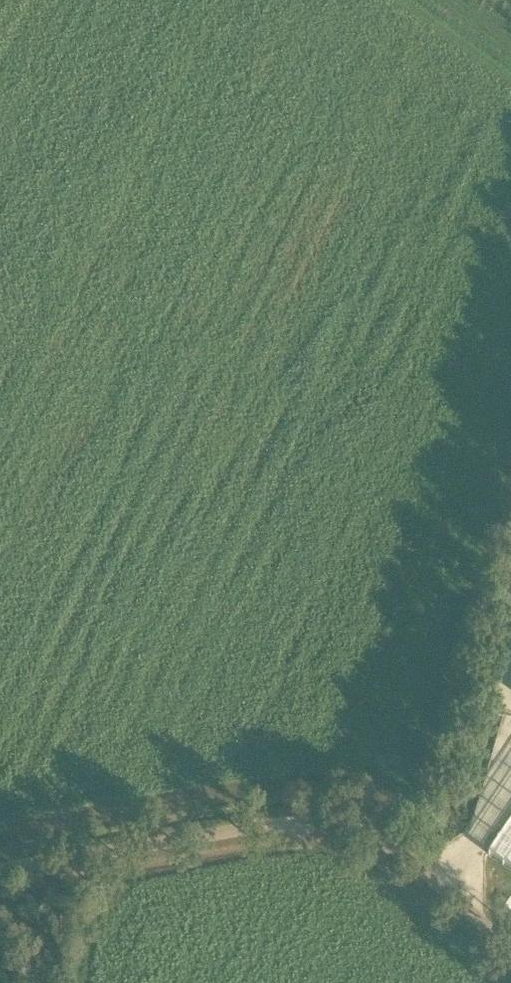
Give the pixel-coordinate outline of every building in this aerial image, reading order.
[(490,853),(510,867),(510,821),(490,853)]
